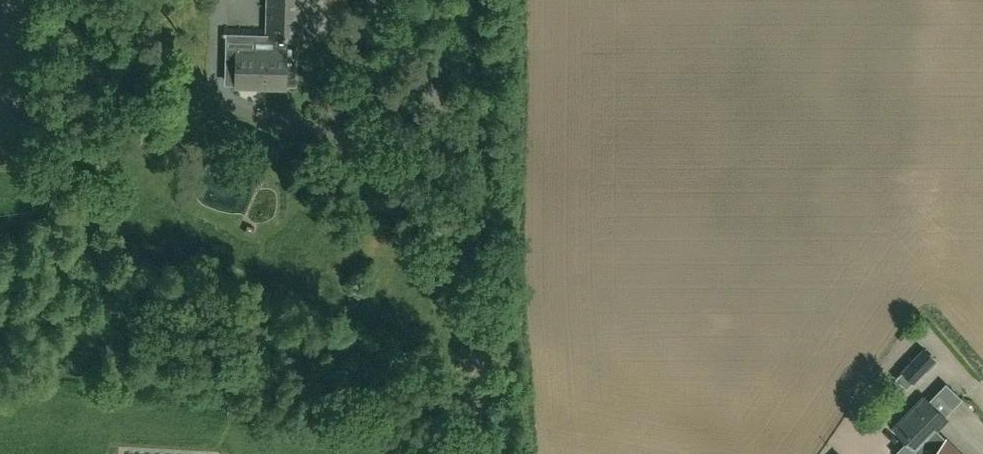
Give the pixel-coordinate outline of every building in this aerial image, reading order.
[(298,35),(302,35),(303,0),(269,0),(268,33),(226,32),(225,84),(285,85),(285,84),(297,85),(298,35)] [(915,383),(925,371),(926,372),(938,360),(935,356),(934,357),(924,347),(902,371),(915,383)] [(928,401),(944,416),(953,406),(937,391),(928,401)] [(925,398),(896,427),(918,448),(912,453),(963,453),(947,438),(939,447),(929,437),(947,419),(925,398)]
